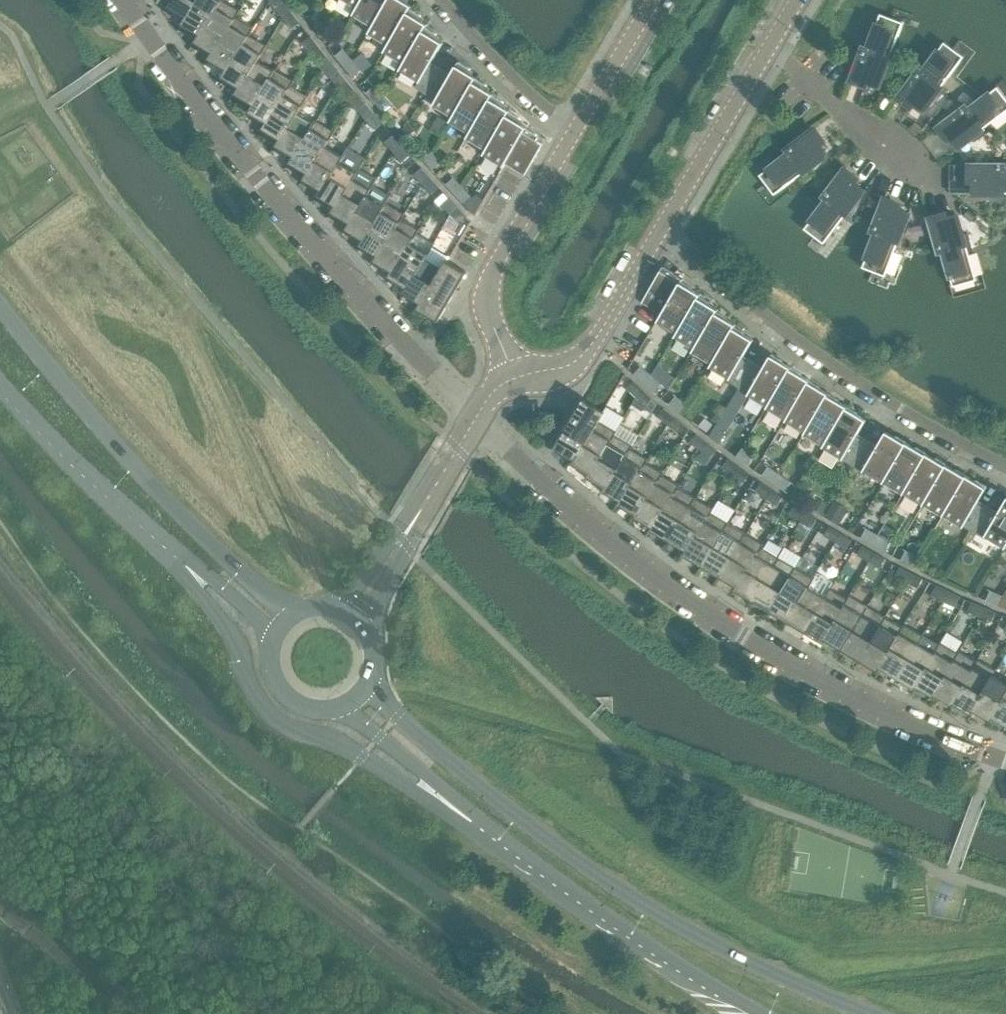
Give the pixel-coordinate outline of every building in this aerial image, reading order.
[(198,0),(173,0),(170,6),(187,16),(188,16),(198,0)] [(221,0),(198,0),(188,16),(187,16),(182,23),(200,34),(201,34),(221,0)] [(236,15),(237,16),(241,9),(225,0),(221,0),(201,34),(200,34),(196,41),(213,52),(214,52),(236,15)] [(389,0),(362,0),(357,7),(353,14),(373,26),(389,0)] [(413,5),(404,0),(389,0),(373,26),(368,33),(388,44),(413,5)] [(292,12),(284,1),(276,8),(284,18),(292,12)] [(403,63),(428,24),(419,19),(421,15),(411,9),(388,44),(384,51),(403,63)] [(300,22),(292,12),(284,18),(292,28),(300,22)] [(880,85),(903,22),(880,14),(867,50),(863,48),(851,79),(866,85),(868,80),(880,85)] [(227,69),(249,33),(250,34),(255,26),(237,16),(236,15),(214,52),(213,52),(209,58),(227,69)] [(432,62),(444,42),(435,37),(437,34),(426,27),(403,63),(399,70),(419,82),(416,87),(427,94),(441,68),(432,62)] [(241,87),(258,59),(259,59),(268,44),(250,34),(249,33),(227,69),(222,76),(240,87),(241,87)] [(319,46),(311,36),(303,42),(311,53),(319,46)] [(924,110),(955,69),(964,56),(944,42),(922,73),(918,70),(898,97),(911,106),(914,102),(924,110)] [(327,56),(319,46),(311,53),(319,63),(327,56)] [(353,59),(344,48),(335,55),(344,66),(353,59)] [(254,104),(276,68),(275,68),(274,69),(259,59),(258,59),(241,87),(240,87),(236,93),(254,104)] [(362,70),(353,59),(344,66),(353,77),(362,70)] [(453,116),(476,79),(477,77),(469,72),(471,68),(459,62),(457,65),(451,74),(441,68),(427,94),(436,99),(433,105),(453,116)] [(267,122),(290,85),(291,86),(295,79),(276,68),(254,104),(249,111),(267,122)] [(347,79),(338,69),(330,76),(338,86),(347,79)] [(355,89),(347,79),(338,86),(347,96),(355,89)] [(469,133),(493,95),(494,94),(485,88),(487,85),(476,79),(450,121),(469,133)] [(281,139),(298,110),(299,111),(308,96),(291,86),(290,85),(267,122),(263,128),(280,138),(281,139)] [(384,96),(374,85),(366,92),(375,103),(384,96)] [(1000,116),(1005,111),(1005,97),(998,87),(967,110),(965,106),(938,127),(948,139),(952,136),(960,147),(1000,116)] [(510,112),(511,110),(502,105),(504,102),(493,95),(466,138),(486,149),(510,112)] [(374,112),(366,102),(361,96),(352,103),(349,107),(358,109),(366,119),(374,112)] [(295,156),(317,119),(316,118),(315,120),(299,111),(298,110),(281,139),(280,138),(277,145),(294,155),(295,156)] [(383,122),(374,112),(366,119),(374,129),(383,122)] [(527,128),(527,127),(519,121),(521,118),(510,112),(483,154),(503,167),(527,128)] [(309,173),(325,144),(327,145),(336,130),(317,119),(295,156),(294,155),(290,162),(308,172),(309,173)] [(525,176),(544,143),(535,138),(537,134),(527,128),(503,167),(504,167),(506,164),(525,176)] [(774,194),(828,154),(820,144),(824,141),(814,128),(788,148),(790,151),(760,175),(774,194)] [(402,144),(393,135),(385,142),(394,151),(402,144)] [(322,189),(340,160),(341,161),(344,155),(327,145),(325,144),(309,173),(308,172),(304,179),(321,189),(322,189)] [(411,154),(402,144),(394,151),(403,161),(411,154)] [(441,162),(432,152),(424,159),(433,170),(441,162)] [(337,205),(353,177),(355,178),(359,171),(341,161),(340,160),(322,189),(321,189),(318,195),(336,205),(337,205)] [(1003,168),(1003,164),(970,164),(970,180),(975,180),(975,193),(1005,193),(1005,168),(1003,168)] [(431,177),(422,167),(414,174),(423,184),(431,177)] [(824,243),(864,190),(854,182),(857,178),(844,168),(824,195),(828,198),(804,228),(824,243)] [(350,222),(368,194),(372,188),(355,178),(353,177),(337,205),(336,205),(332,212),(350,222)] [(440,186),(431,177),(423,184),(432,194),(440,186)] [(464,187),(454,177),(446,184),(456,195),(464,187)] [(475,216),(484,200),(478,193),(473,197),(464,187),(456,195),(465,205),(475,216)] [(363,239),(387,202),(386,201),(384,204),(368,194),(350,222),(346,229),(363,239)] [(458,207),(450,197),(442,204),(450,214),(458,207)] [(885,276),(910,213),(898,209),(899,204),(884,198),(872,229),(876,231),(862,267),(885,276)] [(378,255),(401,217),(402,218),(406,213),(387,202),(363,239),(360,244),(378,255)] [(467,216),(458,207),(450,214),(459,224),(467,216)] [(977,280),(968,248),(958,215),(946,219),(945,214),(929,219),(938,251),(943,249),(953,286),(977,280)] [(392,271),(410,242),(411,242),(420,229),(402,218),(401,217),(378,255),(374,260),(392,271)] [(406,287),(424,258),(426,258),(429,253),(411,242),(410,242),(392,271),(389,276),(406,287)] [(421,302),(447,260),(446,259),(441,267),(426,258),(424,258),(406,287),(403,292),(421,302)] [(439,320),(468,272),(447,260),(421,302),(417,308),(439,320)] [(657,322),(683,278),(675,274),(675,273),(664,266),(661,270),(642,302),(661,314),(656,322),(657,322)] [(700,297),(701,294),(693,289),(693,288),(682,282),(684,279),(683,278),(657,322),(676,334),(700,297)] [(694,348),(717,312),(719,309),(710,304),(710,303),(700,297),(676,334),(674,336),(694,348)] [(712,363),(735,327),(736,324),(728,319),(728,318),(717,312),(694,348),(692,352),(712,363)] [(754,362),(744,356),(754,339),(745,334),(745,333),(735,327),(712,363),(710,367),(729,379),(728,380),(739,387),(754,362)] [(791,368),(792,367),(783,362),(783,361),(772,354),(764,367),(754,362),(739,387),(749,393),(748,395),(767,406),(791,368)] [(652,375),(641,365),(634,374),(644,383),(652,375)] [(810,381),(811,380),(802,375),(802,374),(791,368),(767,406),(767,408),(786,419),(810,381)] [(662,384),(652,375),(644,383),(655,392),(662,384)] [(630,407),(643,389),(633,381),(626,389),(619,399),(630,407)] [(805,432),(829,394),(829,393),(821,388),(821,387),(810,381),(786,419),(785,421),(805,432)] [(639,413),(653,398),(643,389),(630,407),(639,413)] [(824,445),(848,407),(848,406),(839,401),(840,400),(829,394),(805,432),(804,434),(824,445)] [(687,405),(676,396),(669,404),(680,413),(687,405)] [(575,460),(599,420),(600,421),(605,412),(584,399),(555,448),(574,459),(575,460)] [(868,440),(858,434),(867,419),(858,414),(858,413),(848,407),(824,445),(823,447),(826,449),(820,460),(833,468),(839,457),(853,465),(868,440)] [(668,424),(674,416),(664,408),(658,416),(668,424)] [(591,474),(615,434),(620,426),(622,423),(605,412),(600,421),(599,420),(575,460),(574,459),(572,462),(589,473),(591,474)] [(678,432),(685,424),(674,416),(668,424),(678,432)] [(706,432),(714,423),(709,419),(701,419),(696,425),(706,432)] [(606,487),(630,447),(631,448),(638,436),(620,426),(615,434),(591,474),(589,473),(588,476),(605,486),(606,487)] [(884,482),(907,442),(895,435),(895,436),(886,431),(878,445),(868,440),(853,465),(883,483),(884,482)] [(700,450),(707,441),(697,433),(690,442),(700,450)] [(711,458),(717,449),(707,441),(700,450),(711,458)] [(907,442),(884,482),(903,494),(904,493),(926,453),(915,446),(915,447),(907,442)] [(622,501),(646,461),(647,462),(648,459),(631,448),(630,447),(606,487),(605,486),(603,490),(621,500),(622,501)] [(748,464),(754,455),(743,447),(736,456),(748,464)] [(926,453),(904,493),(923,505),(924,504),(946,464),(935,457),(935,458),(926,453)] [(733,475),(739,466),(729,458),(722,467),(733,475)] [(637,515),(662,474),(663,474),(664,472),(647,462),(646,461),(622,501),(621,500),(619,503),(636,514),(637,515)] [(944,515),(966,475),(955,468),(955,469),(946,464),(924,504),(943,516),(944,515)] [(774,482),(780,473),(769,465),(762,474),(774,482)] [(743,482),(750,474),(739,466),(733,475),(743,482)] [(785,490),(792,481),(780,473),(774,482),(785,490)] [(654,527),(678,486),(679,487),(680,485),(663,474),(662,474),(637,515),(636,514),(635,516),(652,526),(654,527)] [(989,506),(979,500),(987,486),(975,479),(975,480),(966,475),(944,515),(963,527),(964,526),(974,532),(989,506)] [(766,498),(773,489),(762,482),(756,491),(766,498)] [(696,497),(679,487),(678,486),(654,527),(652,526),(651,529),(670,540),(696,497)] [(777,505),(783,497),(773,489),(766,498),(777,505)] [(687,550),(711,511),(712,512),(714,508),(696,497),(670,540),(686,550),(687,550)] [(823,514),(829,504),(819,498),(813,507),(823,514)] [(1005,546),(1005,500),(999,512),(989,506),(974,532),(985,538),(986,537),(1005,548),(1005,546)] [(840,524),(848,509),(834,501),(825,515),(840,524)] [(800,521),(806,511),(795,504),(789,514),(800,521)] [(702,565),(729,522),(712,512),(711,511),(687,550),(686,550),(684,554),(702,565)] [(811,527),(817,518),(806,511),(800,521),(811,527)] [(720,576),(746,532),(729,522),(702,565),(720,576)] [(836,542),(841,533),(830,526),(824,535),(836,542)] [(873,545),(878,535),(866,528),(861,538),(873,545)] [(738,586),(762,546),(763,547),(765,544),(746,532),(720,576),(736,585),(738,586)] [(847,549),(852,539),(841,533),(836,542),(847,549)] [(885,551),(891,542),(878,535),(873,545),(885,551)] [(869,561),(874,552),(863,545),(858,555),(869,561)] [(779,557),(763,547),(762,546),(738,586),(736,585),(735,589),(753,600),(779,557)] [(914,566),(919,557),(906,550),(901,560),(914,566)] [(880,567),(886,558),(874,552),(869,561),(880,567)] [(771,610),(796,567),(779,557),(753,600),(771,610)] [(796,567),(771,610),(788,620),(814,577),(796,567)] [(907,582),(912,573),(900,567),(895,576),(907,582)] [(918,588),(923,578),(912,573),(907,582),(918,588)] [(831,588),(814,577),(788,620),(806,631),(831,588)] [(944,600),(949,591),(937,585),(932,594),(944,600)] [(831,588),(806,631),(824,642),(826,639),(825,638),(849,598),(848,598),(831,588)] [(999,606),(1003,596),(990,590),(986,600),(999,606)] [(956,606),(960,596),(949,591),(944,600),(956,606)] [(843,649),(869,606),(850,594),(848,598),(849,598),(825,638),(826,639),(843,649)] [(980,617),(985,607),(972,601),(968,611),(980,617)] [(861,659),(887,617),(869,606),(843,649),(861,659)] [(992,622),(996,612),(985,607),(980,617),(992,622)] [(880,667),(904,627),(903,627),(887,617),(861,659),(880,670),(881,667),(880,667)] [(898,677),(919,643),(920,644),(925,635),(905,623),(903,627),(904,627),(880,667),(881,667),(898,677)] [(941,645),(940,644),(925,635),(920,644),(919,643),(898,677),(916,688),(917,686),(917,685),(941,645)] [(935,694),(960,653),(959,652),(941,642),(940,644),(941,645),(917,685),(917,686),(935,696),(936,694),(935,694)] [(954,702),(979,661),(978,661),(960,650),(959,652),(960,653),(935,694),(936,694),(954,705),(955,703),(954,702)] [(972,713),(974,711),(994,675),(996,676),(999,671),(979,659),(978,661),(979,661),(954,702),(955,703),(972,713)] [(1005,695),(1005,682),(996,676),(994,675),(974,711),(992,720),(993,718),(1005,695)] [(993,718),(1005,725),(1005,695),(993,718)]
